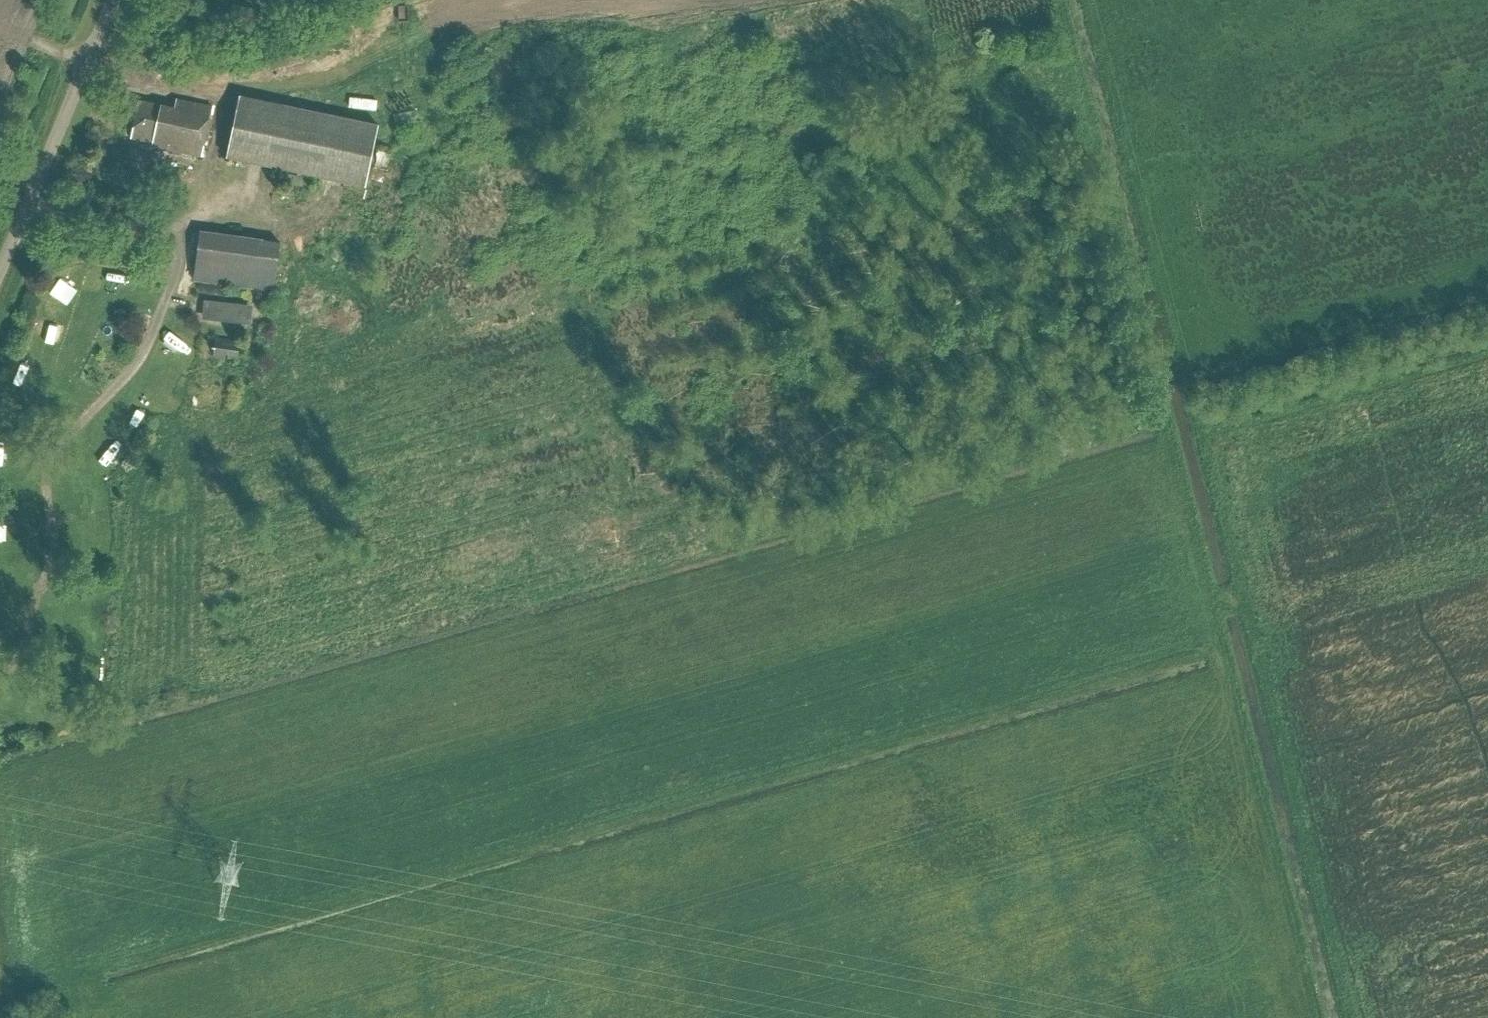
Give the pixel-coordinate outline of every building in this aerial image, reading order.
[(366,186),(379,124),(241,95),(228,157),(366,186)] [(201,155),(212,106),(176,98),(174,108),(138,100),(130,137),(152,142),(151,144),(201,155)] [(275,292),(282,240),(201,229),(194,281),(275,292)] [(252,324),(254,305),(205,300),(203,319),(252,324)] [(240,359),(242,340),(216,338),(214,356),(240,359)] [(256,920),(279,917),(277,908),(254,910),(256,920)]
